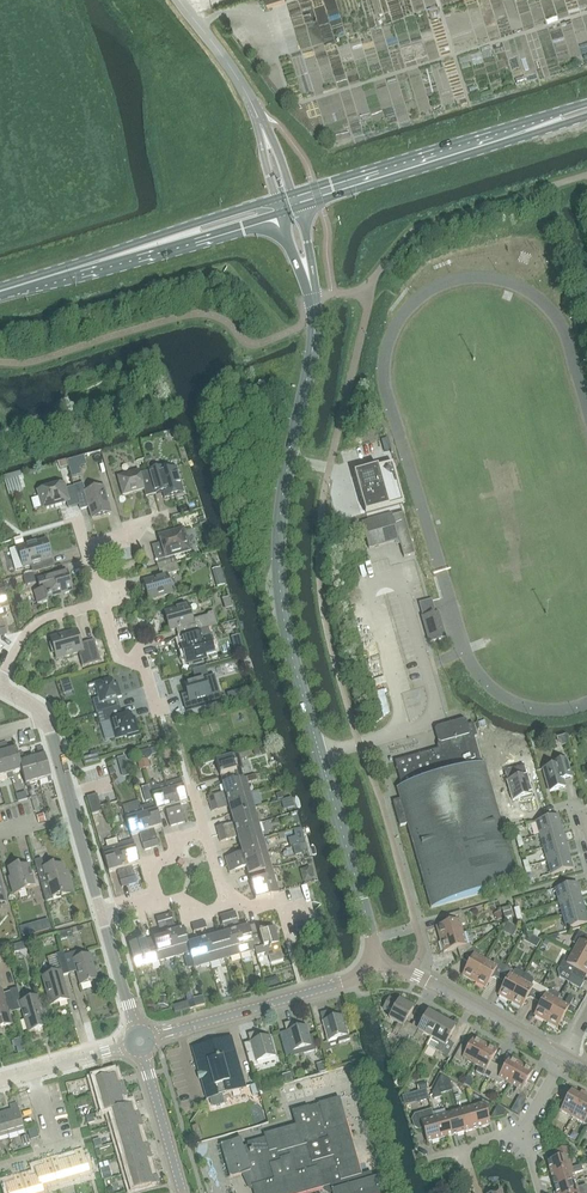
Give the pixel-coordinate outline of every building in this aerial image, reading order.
[(387,438),(381,440),(384,452),(390,450),(387,438)] [(163,467),(148,471),(155,494),(163,492),(165,498),(184,493),(177,468),(164,472),(163,467)] [(394,469),(353,480),(362,514),(391,506),(405,503),(394,469)] [(155,494),(148,471),(140,473),(139,470),(117,476),(123,496),(144,490),(146,497),(155,494)] [(64,483),(37,491),(42,509),(59,504),(67,502),(68,508),(79,505),(74,486),(66,489),(64,483)] [(83,484),(74,486),(79,505),(80,509),(88,507),(92,518),(111,513),(104,486),(85,492),(83,484)] [(362,523),(369,548),(399,539),(404,557),(416,553),(404,512),(393,516),(392,514),(362,523)] [(152,546),(155,556),(156,561),(191,551),(184,528),(159,535),(161,543),(152,546)] [(33,573),(55,567),(47,539),(17,547),(23,568),(31,566),(33,573)] [(173,594),(168,575),(179,571),(177,563),(158,568),(161,576),(143,581),(149,600),(173,594)] [(40,590),(34,592),(37,604),(47,601),(46,599),(73,591),(67,570),(37,579),(40,590)] [(7,635),(2,617),(7,616),(5,610),(9,609),(2,584),(0,585),(0,637),(7,635)] [(222,608),(230,604),(227,597),(219,600),(222,608)] [(419,603),(423,617),(422,617),(430,642),(446,637),(439,612),(435,613),(432,599),(419,603)] [(189,604),(164,611),(170,631),(176,629),(178,637),(201,630),(208,628),(217,625),(214,612),(209,613),(207,615),(208,616),(193,620),(189,604)] [(201,630),(178,637),(183,654),(182,654),(180,656),(180,658),(180,660),(181,661),(182,663),(184,663),(186,663),(186,664),(207,659),(206,656),(215,653),(211,636),(208,628),(201,630)] [(68,635),(51,640),(56,659),(78,653),(82,666),(100,661),(94,640),(81,644),(77,630),(67,633),(68,635)] [(207,674),(206,668),(205,666),(192,670),(193,672),(195,677),(207,674)] [(188,694),(182,696),(186,709),(212,702),(221,699),(214,675),(205,678),(185,684),(188,694)] [(93,700),(97,714),(120,707),(117,698),(122,696),(118,684),(114,685),(112,678),(94,683),(99,698),(93,700)] [(258,686),(228,695),(230,701),(229,701),(230,704),(245,699),(245,698),(253,695),(253,697),(261,694),(258,686)] [(122,716),(120,707),(97,714),(100,723),(110,720),(115,739),(127,736),(128,738),(140,735),(135,718),(132,718),(131,714),(122,716)] [(400,800),(393,802),(400,826),(407,824),(431,908),(511,885),(519,883),(502,823),(485,763),(481,764),(474,737),(477,736),(473,724),(468,725),(467,722),(463,720),(436,728),(435,731),(438,742),(442,744),(441,744),(442,748),(421,754),(395,761),(398,773),(399,776),(402,786),(397,788),(399,795),(400,800)] [(22,771),(18,754),(16,749),(9,751),(6,742),(1,744),(10,774),(22,771)] [(10,774),(1,744),(0,744),(0,777),(10,774)] [(51,777),(42,747),(37,748),(39,757),(32,759),(38,781),(51,777)] [(38,781),(32,759),(25,761),(23,752),(18,754),(22,771),(26,785),(38,781)] [(221,776),(223,784),(243,778),(241,770),(244,769),(239,754),(216,760),(220,776),(221,776)] [(127,763),(125,757),(117,759),(119,766),(127,763)] [(557,762),(558,765),(543,769),(550,792),(565,788),(563,780),(572,777),(567,759),(557,762)] [(532,797),(532,795),(533,795),(527,775),(517,778),(515,771),(505,774),(507,781),(513,801),(521,798),(521,800),(532,797)] [(208,797),(210,804),(251,793),(246,777),(243,778),(223,784),(225,792),(208,797)] [(181,779),(166,784),(177,824),(185,822),(180,805),(188,803),(181,779)] [(155,781),(149,783),(150,787),(150,788),(155,803),(158,811),(165,809),(170,827),(177,824),(166,784),(157,786),(155,781)] [(150,805),(140,808),(152,848),(159,846),(154,829),(162,827),(158,811),(155,803),(150,788),(150,787),(142,789),(146,802),(149,801),(150,805)] [(25,792),(16,795),(18,802),(27,799),(25,792)] [(231,814),(255,808),(251,793),(210,804),(212,812),(229,807),(231,814)] [(98,794),(87,797),(92,815),(102,812),(98,794)] [(140,808),(124,812),(131,836),(131,835),(139,833),(144,850),(152,848),(140,808)] [(219,835),(259,823),(255,808),(231,814),(234,822),(216,827),(219,835)] [(536,821),(540,835),(562,829),(558,815),(536,821)] [(240,845),(264,838),(259,823),(219,835),(221,842),(238,837),(240,845)] [(540,835),(543,848),(565,842),(562,829),(540,835)] [(227,865),(268,853),(264,838),(240,845),(242,853),(225,858),(227,865)] [(118,845),(129,885),(137,883),(132,866),(140,864),(133,840),(118,845)] [(543,848),(547,861),(569,855),(565,842),(543,848)] [(102,849),(109,873),(117,870),(122,887),(129,885),(118,845),(102,849)] [(250,875),(272,869),(268,853),(227,865),(229,872),(247,867),(249,875),(250,875)] [(569,855),(547,861),(551,875),(573,868),(569,855)] [(42,859),(34,861),(46,902),(53,900),(52,898),(61,895),(61,897),(73,894),(69,879),(67,879),(63,865),(54,868),(53,865),(44,868),(42,859)] [(28,866),(20,868),(19,865),(9,868),(13,882),(11,883),(14,894),(26,891),(25,889),(34,886),(28,866)] [(272,869),(250,875),(252,883),(251,883),(256,899),(279,892),(272,869)] [(8,909),(0,879),(0,911),(8,909)] [(555,889),(559,902),(581,896),(577,883),(555,889)] [(559,902),(562,915),(584,909),(581,896),(559,902)] [(502,909),(505,918),(512,915),(510,907),(502,909)] [(562,915),(566,929),(586,923),(586,918),(584,909),(562,915)] [(235,912),(229,914),(231,921),(237,919),(235,912)] [(461,912),(445,917),(447,924),(436,927),(440,940),(463,933),(460,925),(465,924),(461,912)] [(171,914),(164,916),(175,957),(190,952),(191,952),(188,944),(184,929),(176,931),(171,914)] [(229,914),(222,916),(225,923),(231,921),(229,914)] [(161,935),(153,938),(160,961),(175,957),(164,916),(156,918),(161,935)] [(237,919),(231,921),(234,931),(240,954),(255,950),(256,950),(249,926),(240,929),(237,919)] [(205,920),(198,922),(201,931),(207,929),(205,921),(205,920)] [(227,933),(218,935),(225,959),(240,954),(234,931),(231,921),(225,923),(227,933)] [(198,922),(192,924),(192,925),(194,933),(201,931),(198,922)] [(257,924),(249,926),(256,950),(255,950),(257,956),(265,954),(266,956),(268,955),(271,963),(284,960),(282,952),(275,928),(259,932),(257,924)] [(579,932),(573,943),(577,945),(573,952),(586,960),(586,936),(579,932)] [(463,933),(440,940),(444,952),(457,949),(459,959),(472,948),(471,944),(466,945),(463,933)] [(218,935),(203,940),(210,963),(225,959),(218,935)] [(137,942),(129,944),(136,968),(152,963),(160,961),(153,938),(146,940),(145,940),(143,940),(142,937),(140,938),(141,941),(139,941),(138,938),(136,939),(137,942)] [(203,940),(188,944),(191,952),(190,952),(194,968),(195,967),(210,963),(203,940)] [(468,964),(462,975),(474,981),(485,961),(478,956),(480,952),(472,948),(459,959),(468,964)] [(64,955),(68,970),(75,968),(80,985),(98,980),(91,954),(79,958),(77,952),(64,955)] [(569,959),(565,957),(559,968),(571,975),(575,969),(586,975),(586,960),(573,952),(569,959)] [(43,977),(51,1005),(69,999),(62,976),(69,974),(68,970),(64,955),(57,957),(56,956),(48,958),(52,974),(43,977)] [(503,972),(506,967),(494,960),(492,964),(485,961),(474,981),(486,988),(492,977),(498,980),(503,972)] [(525,974),(517,969),(514,970),(514,971),(506,967),(503,972),(498,980),(504,984),(498,995),(510,1001),(521,981),(525,974)] [(539,992),(541,987),(535,983),(533,982),(534,981),(533,978),(525,974),(521,981),(510,1001),(522,1008),(528,997),(534,1000),(539,992)] [(568,983),(580,989),(584,982),(572,976),(568,983)] [(539,992),(534,1000),(540,1004),(534,1015),(546,1021),(557,1001),(560,995),(551,990),(548,990),(541,987),(539,992)] [(10,990),(10,992),(16,1011),(23,1009),(29,1032),(48,1027),(42,1007),(40,1008),(37,998),(21,1002),(17,988),(10,990)] [(16,1011),(10,992),(3,994),(2,990),(0,991),(0,1026),(1,1028),(12,1025),(9,1013),(16,1011)] [(557,1001),(546,1021),(557,1028),(574,999),(569,996),(564,1004),(557,1001)] [(398,1034),(398,1035),(405,1039),(407,1035),(412,1026),(412,1025),(406,1022),(413,1008),(400,1000),(398,1003),(390,998),(383,1009),(392,1015),(389,1019),(398,1024),(393,1031),(398,1034)] [(320,1014),(328,1041),(338,1039),(339,1043),(350,1040),(342,1014),(332,1017),(330,1011),(320,1014)] [(420,1026),(414,1022),(412,1025),(412,1026),(407,1035),(419,1041),(423,1034),(432,1038),(442,1020),(428,1012),(420,1026)] [(427,1046),(448,1057),(454,1045),(448,1041),(455,1027),(442,1020),(432,1038),(427,1046)] [(289,1041),(283,1043),(287,1058),(293,1056),(294,1056),(293,1052),(303,1049),(304,1053),(316,1050),(312,1036),(309,1037),(306,1024),(295,1027),(294,1021),(284,1024),(289,1041)] [(253,1052),(247,1053),(250,1067),(257,1065),(257,1062),(276,1056),(270,1035),(259,1038),(257,1032),(248,1034),(250,1043),(253,1052)] [(231,1036),(192,1048),(207,1099),(210,1098),(212,1106),(214,1107),(223,1104),(225,1102),(222,1095),(246,1088),(231,1036)] [(461,1045),(454,1059),(461,1062),(463,1059),(474,1065),(486,1044),(474,1037),(468,1049),(461,1045)] [(476,1072),(483,1076),(483,1075),(490,1079),(497,1065),(491,1062),(497,1050),(486,1044),(474,1065),(478,1067),(476,1072)] [(510,1085),(522,1064),(510,1057),(503,1069),(497,1065),(490,1079),(499,1084),(502,1083),(503,1081),(510,1085)] [(522,1064),(510,1085),(516,1088),(514,1092),(526,1099),(533,1086),(527,1082),(533,1071),(522,1064)] [(114,1075),(93,1081),(98,1097),(124,1090),(122,1083),(117,1084),(114,1075)] [(438,1083),(440,1094),(453,1090),(450,1080),(442,1075),(438,1083)] [(438,1083),(432,1093),(433,1095),(434,1099),(441,1097),(440,1094),(438,1083)] [(124,1090),(98,1097),(103,1113),(110,1111),(124,1107),(121,1098),(126,1097),(124,1090)] [(566,1101),(560,1111),(572,1117),(581,1102),(577,1100),(579,1096),(571,1092),(566,1090),(561,1099),(566,1101)] [(221,1146),(230,1179),(245,1175),(251,1188),(253,1188),(254,1192),(310,1192),(324,1189),(324,1188),(326,1188),(327,1192),(332,1191),(333,1192),(386,1192),(382,1177),(373,1179),(372,1173),(362,1176),(340,1099),(339,1099),(319,1105),(319,1106),(309,1109),(309,1108),(292,1113),(296,1126),(265,1135),(266,1139),(248,1144),(249,1147),(244,1148),(242,1140),(221,1146)] [(572,1117),(584,1124),(586,1125),(586,1100),(584,1104),(581,1102),(572,1117)] [(490,1125),(484,1104),(471,1107),(478,1129),(490,1125)] [(110,1111),(114,1127),(140,1119),(138,1112),(133,1114),(131,1105),(124,1107),(110,1111)] [(8,1136),(24,1132),(17,1106),(10,1108),(12,1113),(2,1115),(8,1136)] [(471,1107),(459,1111),(465,1132),(478,1129),(471,1107)] [(432,1110),(415,1115),(412,1120),(415,1127),(419,1130),(423,1129),(427,1143),(440,1139),(434,1118),(432,1110)] [(459,1111),(446,1115),(453,1136),(465,1132),(459,1111)] [(8,1136),(2,1115),(0,1116),(0,1139),(8,1136)] [(446,1115),(434,1118),(440,1139),(453,1136),(446,1115)] [(140,1119),(114,1127),(119,1142),(140,1136),(138,1127),(142,1126),(140,1119)] [(37,1130),(27,1133),(30,1142),(39,1140),(37,1130)] [(123,1158),(150,1151),(148,1144),(143,1145),(140,1136),(119,1142),(123,1158)] [(547,1162),(551,1175),(572,1169),(572,1168),(568,1156),(570,1155),(568,1148),(554,1152),(556,1159),(547,1162)] [(90,1177),(82,1150),(75,1152),(76,1158),(67,1160),(73,1182),(90,1177)] [(128,1174),(149,1168),(147,1159),(152,1158),(150,1151),(123,1158),(128,1174)] [(58,1187),(73,1182),(67,1160),(58,1163),(57,1158),(50,1160),(58,1187)] [(42,1191),(58,1187),(50,1160),(43,1162),(45,1167),(35,1170),(37,1176),(42,1191)] [(572,1169),(551,1175),(554,1187),(575,1181),(573,1174),(583,1172),(581,1165),(572,1168),(572,1169)] [(132,1190),(159,1182),(157,1176),(152,1177),(149,1168),(128,1174),(132,1190)] [(25,1192),(42,1192),(42,1191),(37,1176),(29,1179),(27,1174),(20,1176),(25,1192)] [(8,1192),(25,1192),(20,1176),(14,1178),(15,1183),(6,1185),(8,1192)] [(554,1187),(556,1192),(581,1192),(586,1191),(586,1187),(586,1185),(577,1187),(575,1181),(554,1187)]
